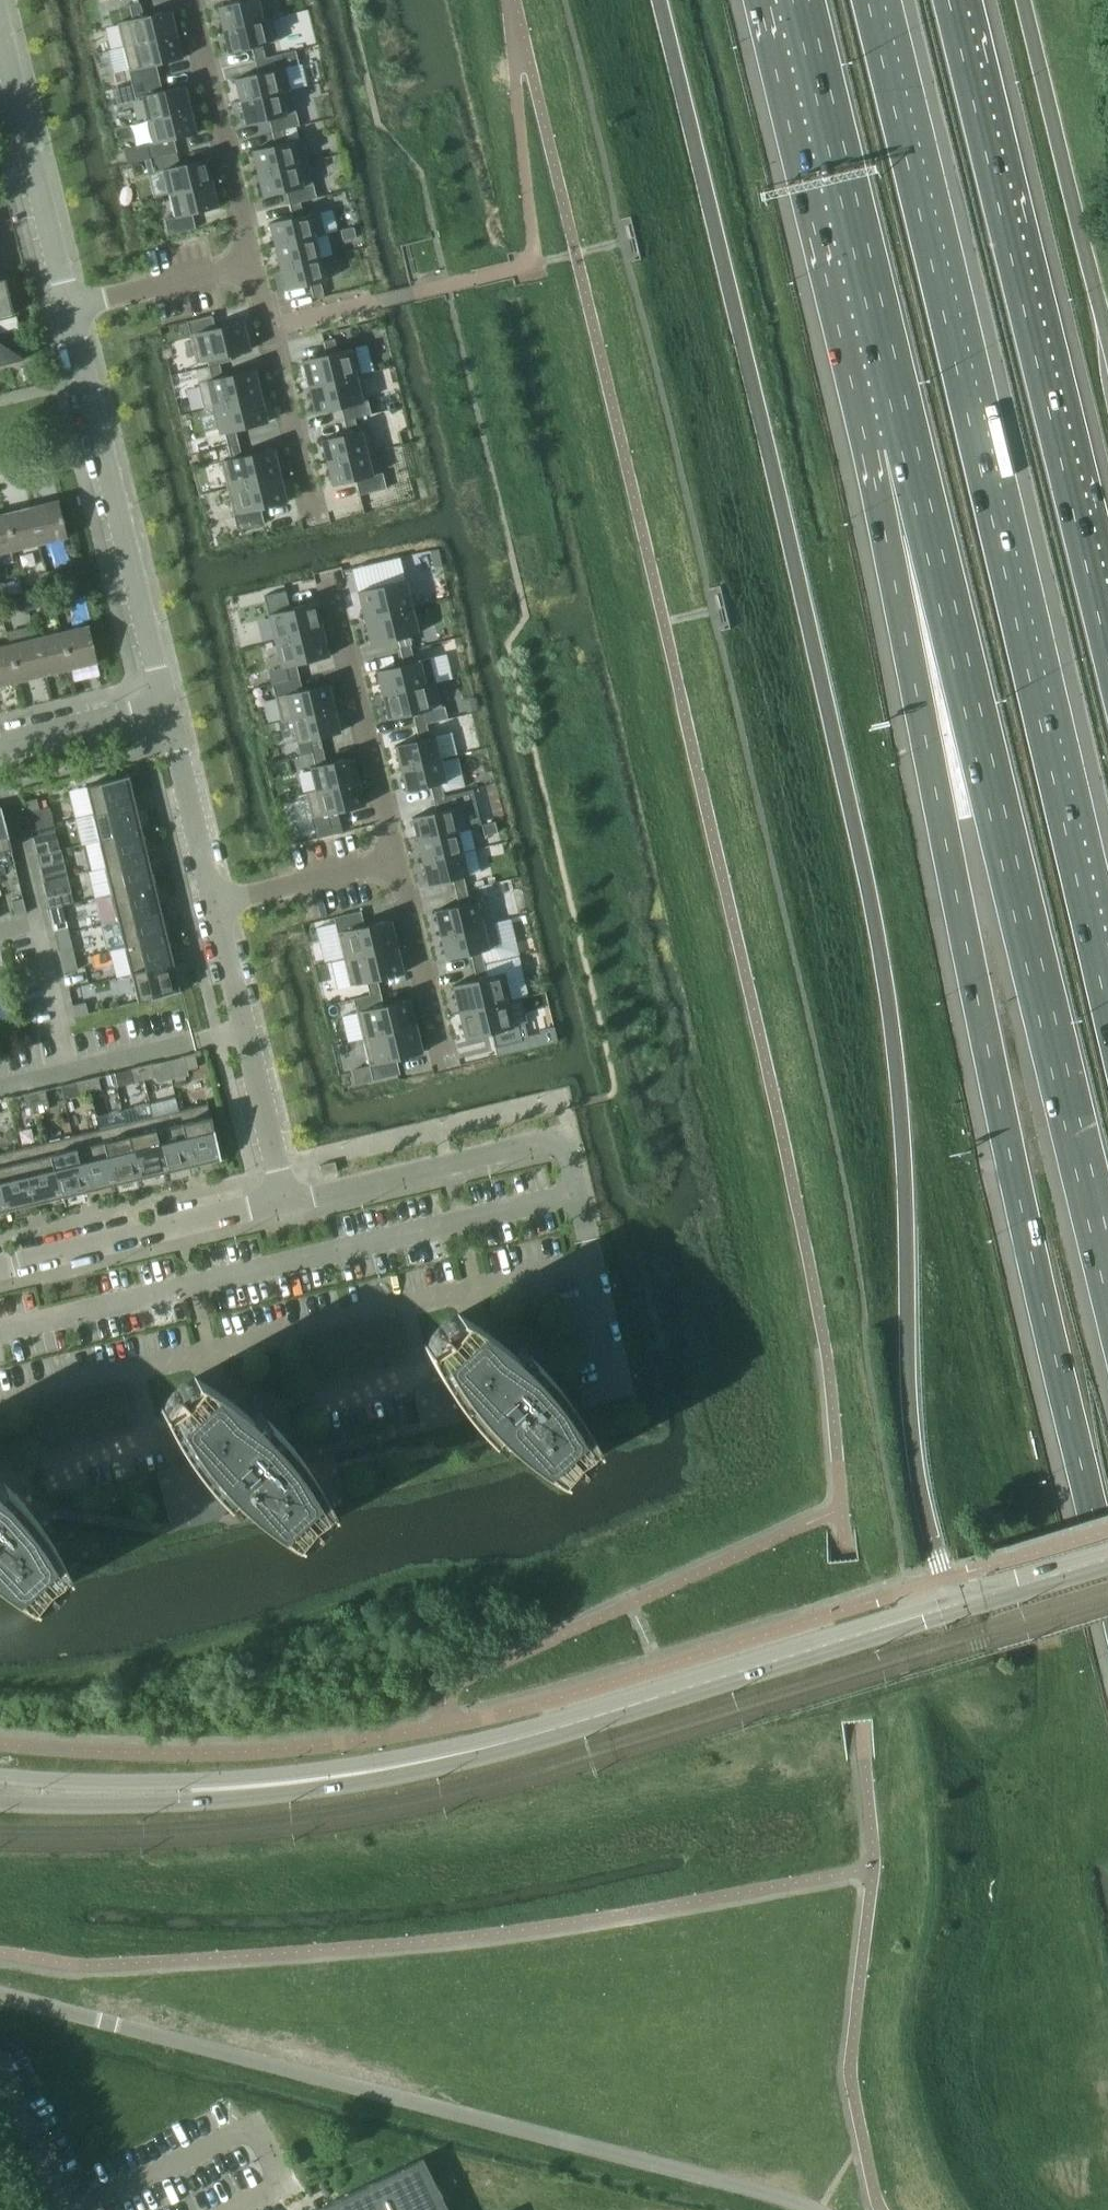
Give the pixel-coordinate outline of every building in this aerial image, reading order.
[(257,0),(245,0),(240,1),(216,7),(222,30),(262,20),(257,0)] [(129,6),(132,19),(142,17),(139,4),(129,6)] [(169,10),(142,17),(132,19),(116,23),(122,47),(175,34),(169,10)] [(272,18),(262,20),(222,30),(227,53),(251,47),(261,45),(278,41),(272,18)] [(122,47),(107,51),(112,71),(127,67),(128,71),(155,65),(181,59),(175,34),(122,47)] [(265,58),(261,45),(251,47),(254,60),(265,58)] [(265,58),(254,60),(257,73),(284,67),(297,64),(294,51),(265,58)] [(158,78),(155,65),(128,71),(131,84),(158,78)] [(290,90),(284,67),(257,73),(233,79),(239,102),(290,90)] [(161,91),(158,78),(131,84),(134,98),(141,97),(140,96),(161,91)] [(183,86),(161,91),(140,96),(141,97),(146,120),(189,110),(183,86)] [(295,113),(290,90),(239,102),(244,125),(268,120),(295,113)] [(195,134),(189,110),(146,120),(152,143),(152,144),(173,139),(195,134)] [(298,126),(295,113),(268,120),(271,132),(282,129),(298,126)] [(285,143),(282,129),(271,132),(274,145),(285,143)] [(176,152),(173,139),(152,144),(152,143),(146,145),(149,159),(165,155),(176,152)] [(301,139),(285,143),(274,145),(251,151),(256,174),(307,162),(301,139)] [(176,152),(149,159),(152,172),(162,170),(179,165),(176,152)] [(149,159),(143,160),(152,198),(168,194),(211,183),(205,159),(179,165),(162,170),(152,172),(149,159)] [(312,185),(307,162),(256,174),(262,197),(285,191),(312,185)] [(217,208),(211,183),(168,194),(174,217),(174,218),(191,214),(217,208)] [(315,197),(312,185),(285,191),(288,204),(299,201),(315,197)] [(302,214),(299,201),(288,204),(291,217),(302,214)] [(318,211),(302,214),(291,217),(268,223),(273,246),(314,236),(324,234),(318,211)] [(194,229),(191,214),(174,218),(174,217),(163,220),(167,235),(194,229)] [(352,227),(339,230),(342,241),(355,238),(352,227)] [(319,259),(314,236),(273,246),(279,269),(319,259)] [(324,281),(319,259),(279,269),(284,290),(308,284),(319,282),(324,281)] [(12,314),(3,279),(0,280),(0,317),(12,314)] [(322,295),(319,282),(308,284),(312,297),(322,295)] [(186,321),(189,334),(214,328),(211,315),(186,321)] [(242,321),(214,328),(189,334),(195,363),(249,350),(242,321)] [(322,341),(325,354),(336,352),(333,339),(322,341)] [(23,359),(0,345),(0,365),(23,359)] [(354,347),(336,352),(325,354),(301,360),(307,387),(360,374),(354,347)] [(207,366),(210,379),(221,377),(218,364),(207,366)] [(253,369),(221,377),(210,379),(197,383),(203,409),(212,407),(260,396),(253,369)] [(367,401),(360,374),(307,387),(314,414),(340,407),(367,401)] [(266,422),(260,396),(212,407),(218,434),(223,433),(234,430),(266,422)] [(370,414),(367,401),(340,407),(343,420),(353,418),(370,414)] [(356,431),(353,418),(343,420),(346,434),(356,431)] [(370,428),(356,431),(346,434),(320,440),(325,463),(366,453),(376,450),(370,428)] [(237,443),(234,430),(223,433),(226,446),(237,443)] [(240,456),(237,443),(226,446),(230,458),(240,456)] [(272,448),(240,456),(230,458),(219,461),(226,488),(279,475),(272,448)] [(371,475),(366,453),(325,463),(331,486),(355,480),(354,479),(371,475)] [(381,473),(371,475),(354,479),(355,480),(358,495),(385,488),(381,473)] [(285,502),(279,475),(226,488),(232,515),(259,508),(285,502)] [(38,503),(61,496),(58,485),(34,492),(38,503)] [(57,501),(30,507),(38,543),(63,537),(66,537),(57,501)] [(30,507),(4,513),(13,549),(38,543),(30,507)] [(263,523),(259,508),(232,515),(236,530),(263,523)] [(0,515),(0,552),(13,549),(4,513),(0,515)] [(378,572),(381,585),(392,583),(388,569),(378,572)] [(57,583),(55,574),(54,570),(45,572),(48,585),(57,583)] [(72,571),(55,574),(57,583),(66,580),(68,587),(75,586),(72,571)] [(37,574),(40,587),(48,585),(45,572),(37,574)] [(404,580),(392,583),(381,585),(356,591),(363,618),(411,606),(404,580)] [(80,598),(77,585),(75,586),(68,587),(71,600),(80,598)] [(284,592),(264,597),(268,614),(288,609),(284,592)] [(33,596),(24,598),(27,610),(36,608),(33,596)] [(24,598),(16,600),(19,612),(27,610),(24,598)] [(315,603),(268,614),(267,614),(273,641),(321,630),(315,603)] [(417,633),(411,606),(363,618),(369,645),(396,638),(407,636),(417,633)] [(85,626),(60,632),(69,668),(96,662),(87,626),(85,626)] [(31,627),(5,633),(8,645),(16,681),(43,674),(34,639),(31,627)] [(328,656),(321,630),(273,641),(280,668),(284,666),(295,664),(328,656)] [(60,632),(34,639),(43,674),(69,668),(60,632)] [(410,649),(407,636),(396,638),(399,651),(410,649)] [(0,647),(0,685),(16,681),(8,645),(0,647)] [(413,662),(410,649),(399,651),(403,664),(413,662)] [(403,664),(375,671),(381,695),(434,682),(451,678),(446,654),(413,662),(403,664)] [(298,677),(295,664),(284,666),(287,680),(298,677)] [(301,690),(298,677),(287,680),(271,684),(274,697),(301,690)] [(434,682),(424,685),(381,695),(387,719),(412,713),(422,711),(440,706),(434,682)] [(327,684),(301,690),(274,697),(280,721),(290,718),(333,708),(327,684)] [(339,732),(333,708),(290,718),(296,742),(308,740),(318,737),(339,732)] [(425,724),(422,711),(412,713),(415,726),(425,724)] [(428,737),(425,724),(415,726),(418,739),(428,737)] [(418,739),(393,745),(399,768),(456,755),(451,731),(428,737),(418,739)] [(322,750),(318,737),(308,740),(311,753),(322,750)] [(325,763),(322,750),(311,753),(314,766),(325,763)] [(456,755),(399,768),(404,791),(429,785),(439,783),(441,791),(464,786),(456,755)] [(352,757),(325,763),(314,766),(309,767),(314,791),(358,781),(352,757)] [(127,776),(84,786),(91,814),(134,804),(127,776)] [(363,805),(358,781),(314,791),(304,793),(310,818),(326,814),(336,812),(363,805)] [(442,796),(439,783),(429,785),(432,798),(442,796)] [(435,811),(410,817),(416,840),(456,831),(466,828),(481,825),(472,789),(442,796),(446,809),(435,811)] [(446,809),(442,796),(432,798),(435,811),(446,809)] [(25,812),(38,809),(35,799),(23,802),(25,812)] [(140,831),(134,804),(91,814),(98,841),(140,831)] [(0,810),(0,809),(0,852),(10,849),(0,810)] [(339,825),(336,812),(326,814),(329,827),(339,825)] [(494,822),(481,825),(483,835),(496,832),(494,822)] [(140,831),(98,841),(104,867),(147,857),(140,831)] [(461,852),(456,831),(416,840),(421,862),(461,852)] [(33,845),(36,856),(48,853),(46,842),(33,845)] [(59,850),(48,853),(51,863),(38,866),(42,882),(66,877),(59,850)] [(467,875),(461,852),(421,862),(427,885),(451,879),(462,876),(467,875)] [(51,863),(48,853),(36,856),(38,866),(51,863)] [(147,857),(104,867),(110,894),(153,884),(147,857)] [(465,889),(462,876),(451,879),(454,892),(465,889)] [(70,893),(66,877),(42,882),(46,898),(59,895),(70,893)] [(159,910),(153,884),(110,894),(117,921),(159,910)] [(468,902),(465,889),(454,892),(457,905),(468,902)] [(59,895),(46,898),(48,909),(61,906),(59,895)] [(457,905),(433,911),(439,935),(492,922),(486,898),(468,902),(457,905)] [(10,901),(13,914),(24,912),(21,899),(10,901)] [(64,917),(61,906),(48,909),(51,920),(64,917)] [(166,937),(159,910),(117,921),(123,947),(166,937)] [(332,917),(336,932),(363,926),(359,911),(332,917)] [(389,919),(363,926),(336,932),(342,959),(395,946),(389,919)] [(492,922),(439,935),(445,959),(469,953),(479,950),(498,946),(492,922)] [(172,964),(166,937),(123,947),(130,974),(172,964)] [(402,973),(395,946),(342,959),(349,986),(365,982),(376,979),(402,973)] [(71,948),(59,951),(61,962),(74,959),(71,948)] [(483,963),(479,950),(469,953),(472,966),(483,963)] [(77,970),(74,959),(61,962),(64,973),(77,970)] [(486,976),(483,963),(472,966),(476,979),(486,976)] [(179,991),(172,964),(130,974),(136,1002),(179,991)] [(504,972),(486,976),(476,979),(451,985),(457,1012),(505,1000),(510,999),(504,972)] [(379,992),(376,979),(365,982),(368,995),(379,992)] [(382,1005),(379,992),(368,995),(352,999),(355,1012),(382,1005)] [(535,998),(520,1001),(523,1021),(538,1019),(535,998)] [(408,999),(382,1005),(355,1012),(362,1038),(415,1026),(408,999)] [(512,1027),(505,1000),(457,1012),(464,1039),(490,1032),(512,1027)] [(84,1002),(71,1005),(74,1016),(87,1013),(84,1002)] [(517,1025),(512,1027),(490,1032),(493,1047),(520,1041),(517,1025)] [(421,1052),(415,1026),(362,1038),(368,1065),(395,1059),(421,1052)] [(196,1067),(193,1055),(183,1057),(186,1070),(196,1067)] [(398,1074),(395,1059),(368,1065),(372,1080),(398,1074)] [(154,1078),(151,1065),(140,1067),(143,1080),(154,1078)] [(143,1080),(140,1067),(129,1070),(132,1083),(143,1080)] [(100,1090),(97,1078),(86,1080),(89,1093),(100,1090)] [(89,1093),(86,1080),(76,1083),(79,1096),(89,1093)] [(149,1093),(154,1114),(174,1109),(169,1088),(149,1093)] [(47,1103),(44,1090),(33,1093),(36,1106),(47,1103)] [(36,1106),(33,1093),(22,1096),(26,1108),(36,1106)] [(206,1104),(178,1110),(191,1166),(219,1159),(206,1104)] [(191,1166),(178,1110),(151,1117),(165,1172),(191,1166)] [(165,1172),(151,1117),(125,1123),(138,1178),(165,1172)] [(138,1178),(125,1123),(98,1130),(111,1185),(138,1178)] [(111,1185),(98,1130),(71,1136),(85,1191),(111,1185)] [(85,1191),(71,1136),(45,1142),(58,1198),(85,1191)] [(58,1198),(45,1142),(18,1149),(31,1204),(58,1198)] [(18,1149),(0,1153),(0,1191),(5,1210),(31,1204),(18,1149)] [(556,1384),(549,1376),(543,1369),(539,1365),(533,1359),(529,1355),(519,1346),(513,1354),(500,1342),(493,1337),(486,1332),(479,1327),(469,1321),(464,1318),(457,1314),(456,1315),(456,1316),(452,1317),(447,1319),(443,1322),(439,1325),(437,1326),(435,1328),(432,1332),(429,1336),(428,1338),(427,1340),(425,1345),(425,1344),(423,1345),(429,1357),(435,1368),(439,1376),(442,1380),(443,1381),(445,1385),(448,1390),(450,1392),(456,1400),(460,1405),(466,1413),(468,1416),(478,1426),(483,1431),(488,1436),(497,1445),(503,1437),(509,1442),(516,1448),(523,1453),(529,1458),(530,1459),(536,1463),(545,1469),(550,1472),(559,1477),(561,1475),(566,1473),(568,1472),(572,1470),(576,1468),(579,1465),(581,1463),(584,1460),(587,1456),(588,1454),(589,1452),(590,1449),(591,1447),(594,1446),(592,1443),(591,1440),(582,1423),(578,1416),(573,1409),(568,1402),(562,1393),(556,1384)] [(392,1318),(300,1338),(309,1382),(388,1365),(387,1363),(401,1360),(392,1318)] [(316,1482),(312,1476),(307,1468),(304,1464),(301,1460),(300,1458),(294,1450),(288,1442),(283,1436),(277,1430),(268,1420),(256,1410),(250,1417),(244,1412),(238,1407),(229,1400),(223,1396),(214,1390),(205,1384),(193,1377),(192,1379),(193,1379),(188,1380),(184,1382),(179,1385),(177,1386),(174,1390),(170,1393),(169,1395),(166,1399),(164,1404),(162,1408),(162,1407),(160,1408),(164,1419),(167,1424),(173,1433),(179,1443),(182,1448),(187,1456),(191,1462),(194,1466),(201,1475),(205,1479),(212,1487),(216,1491),(220,1495),(224,1499),(230,1505),(233,1508),(240,1500),(248,1508),(253,1512),(261,1518),(266,1522),(268,1523),(274,1527),(282,1532),(296,1541),(298,1538),(302,1537),(306,1535),(310,1532),(312,1531),(316,1528),(319,1525),(322,1521),(324,1517),(326,1513),(327,1511),(330,1509),(325,1497),(321,1491),(316,1482)] [(456,1400),(450,1392),(448,1390),(445,1385),(443,1381),(442,1380),(422,1385),(418,1388),(415,1392),(414,1397),(420,1422),(310,1448),(300,1458),(301,1460),(304,1464),(313,1456),(456,1421),(466,1413),(460,1405),(456,1400)] [(27,1405),(37,1449),(134,1427),(125,1383),(27,1405)] [(43,1512),(35,1519),(36,1520),(37,1521),(37,1522),(38,1523),(39,1524),(39,1525),(40,1526),(40,1527),(49,1521),(49,1520),(50,1520),(51,1520),(51,1519),(52,1519),(53,1519),(54,1518),(55,1518),(56,1518),(57,1518),(58,1518),(59,1518),(60,1517),(61,1517),(62,1517),(134,1529),(144,1531),(160,1533),(174,1530),(216,1520),(216,1519),(230,1505),(224,1499),(220,1495),(216,1491),(212,1487),(209,1483),(205,1479),(201,1475),(198,1470),(194,1466),(191,1462),(166,1467),(155,1470),(155,1471),(167,1521),(160,1523),(135,1519),(63,1508),(62,1508),(61,1508),(60,1508),(58,1508),(57,1508),(56,1508),(55,1508),(54,1508),(53,1508),(52,1509),(51,1509),(49,1509),(48,1510),(47,1510),(46,1511),(45,1511),(44,1512),(43,1512)] [(1,1583),(3,1585),(5,1586),(8,1588),(11,1590),(13,1592),(16,1593),(18,1595),(21,1597),(23,1598),(26,1600),(33,1604),(34,1601),(36,1601),(38,1600),(41,1599),(43,1598),(45,1597),(47,1595),(48,1594),(50,1593),(52,1591),(54,1590),(55,1588),(57,1586),(58,1584),(59,1582),(61,1580),(62,1578),(63,1576),(63,1574),(67,1572),(64,1567),(61,1562),(59,1557),(56,1551),(53,1546),(50,1541),(47,1536),(44,1531),(40,1527),(40,1526),(39,1525),(39,1524),(38,1523),(37,1522),(37,1521),(36,1520),(35,1519),(34,1518),(33,1517),(32,1516),(32,1515),(31,1514),(30,1513),(29,1512),(28,1511),(28,1510),(25,1506),(22,1503),(19,1500),(17,1497),(14,1493),(11,1490),(8,1487),(5,1484),(2,1481),(0,1483),(0,1583),(1,1583)] [(421,2158),(316,2209),(317,2209),(447,2209),(421,2158)]
